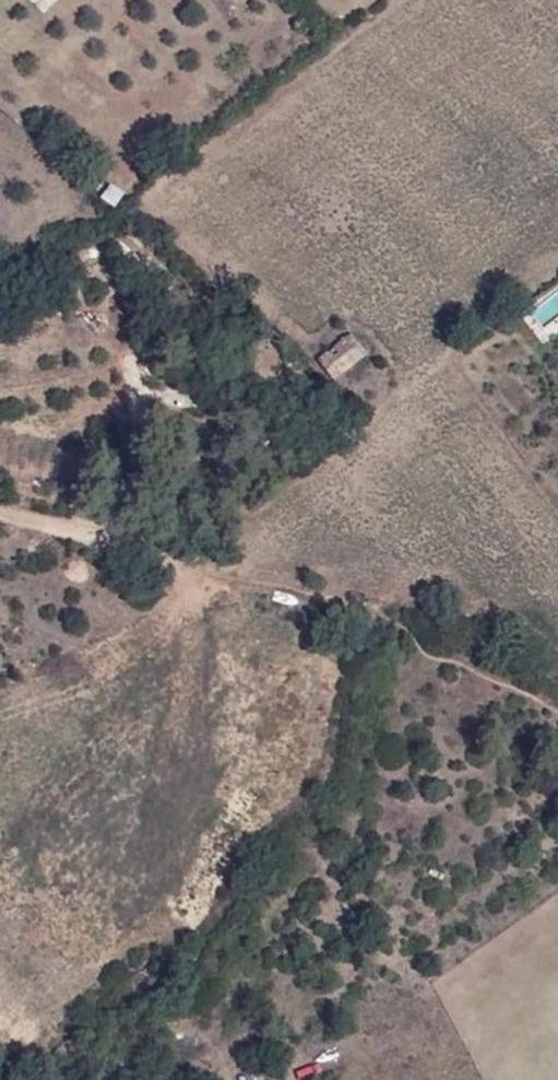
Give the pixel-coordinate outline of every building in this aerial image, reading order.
[(368,355),(349,336),(321,362),(337,381),(368,355)]
